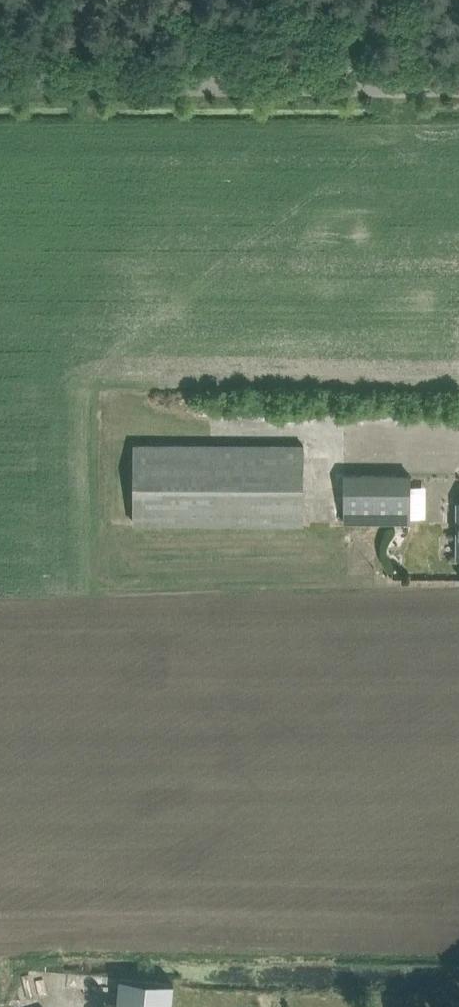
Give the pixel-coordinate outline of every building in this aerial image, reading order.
[(304,444),(211,444),(134,443),(133,522),(296,523),(303,523),(303,520),(303,515),(304,444)] [(345,524),(412,523),(411,474),(345,475),(345,524)] [(119,978),(116,1006),(172,1006),(174,982),(119,977),(119,978)]
